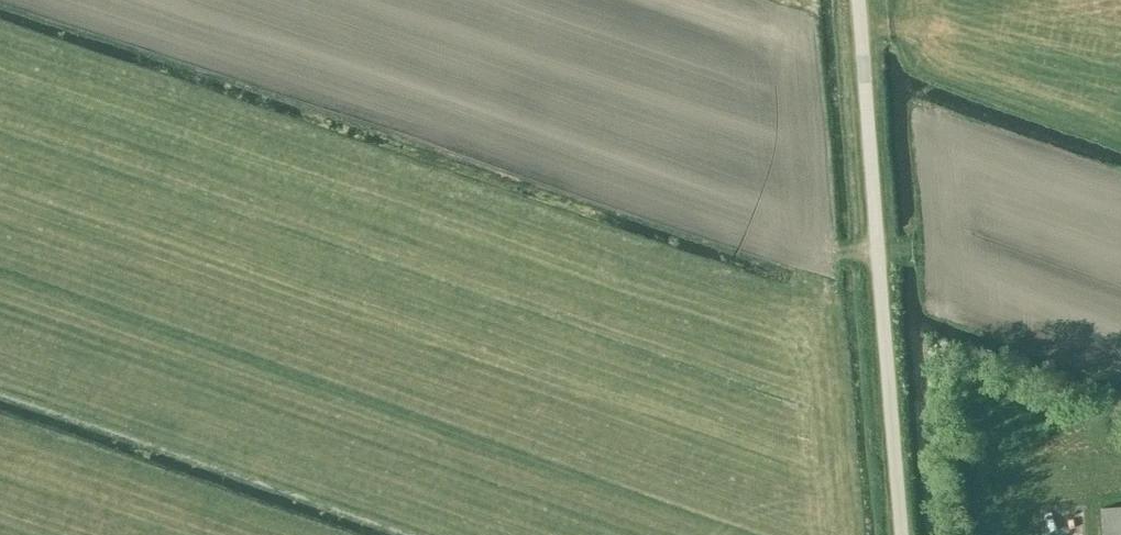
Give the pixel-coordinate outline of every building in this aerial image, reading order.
[(1100,507),(1103,534),(1120,534),(1120,506),(1100,507)]
